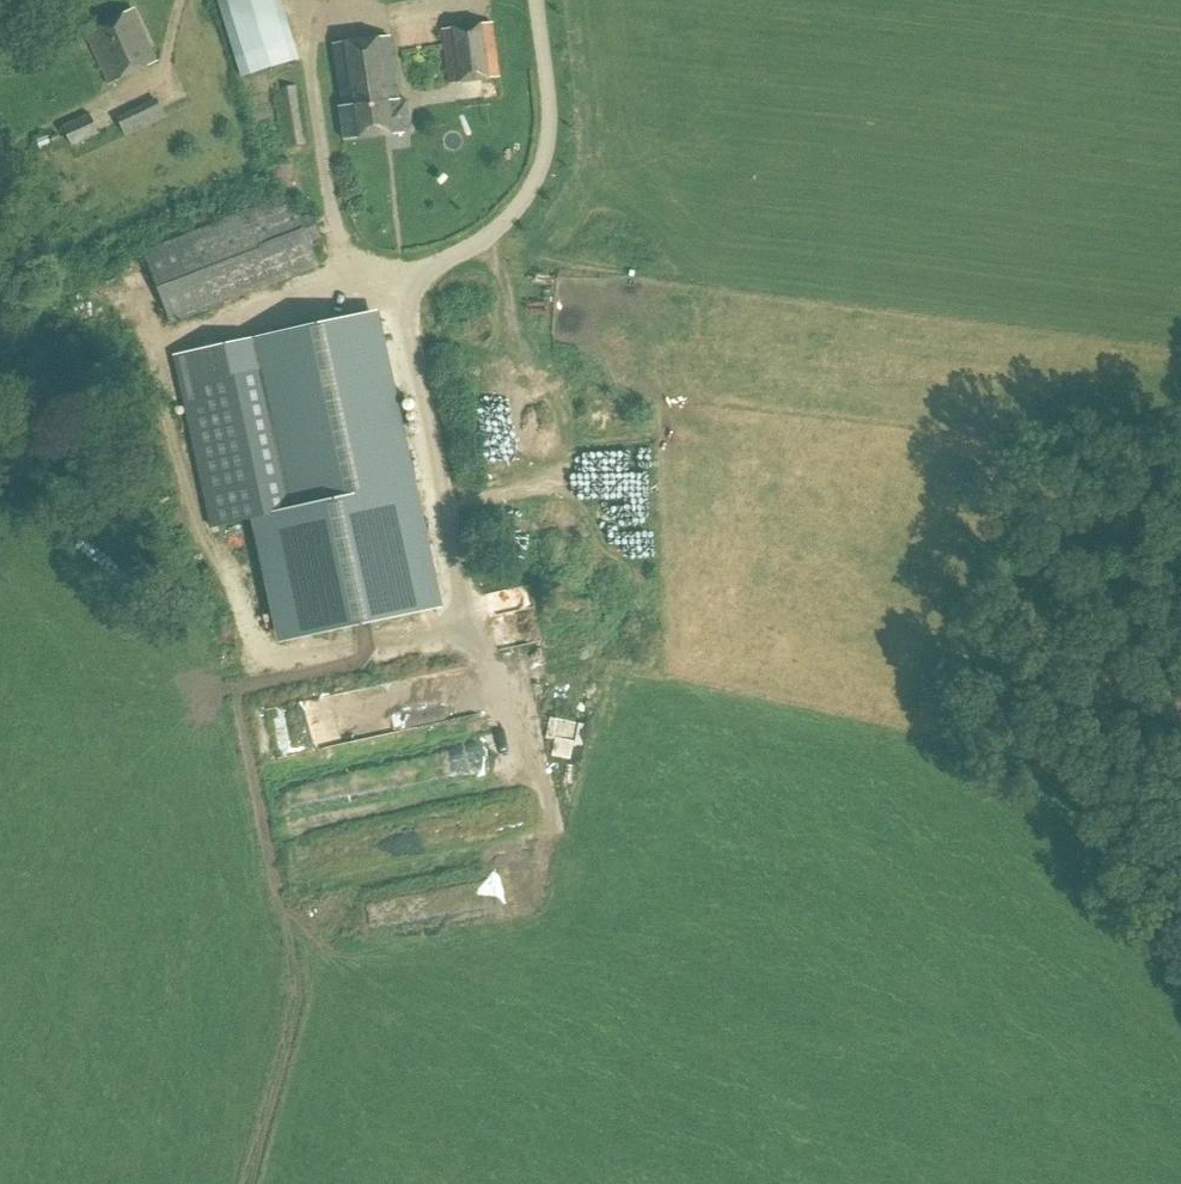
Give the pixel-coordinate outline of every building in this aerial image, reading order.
[(296,60),(277,0),(217,0),(240,77),(296,60)] [(111,83),(157,60),(132,10),(85,33),(111,83)] [(448,83),(499,77),(493,23),(441,30),(448,83)] [(400,99),(391,36),(334,44),(343,106),(339,107),(344,140),(411,130),(407,98),(400,99)] [(288,147),(305,144),(296,86),(278,89),(288,147)] [(126,137),(151,124),(142,105),(117,118),(126,137)] [(72,148),(98,134),(88,114),(55,131),(59,139),(66,135),(72,148)] [(79,145),(86,159),(109,148),(101,133),(79,145)] [(300,218),(290,193),(142,251),(170,324),(319,266),(309,242),(321,237),(311,214),(300,218)] [(443,608),(379,311),(172,356),(210,528),(251,519),(278,644),(443,608)] [(371,763),(294,779),(302,815),(393,795),(380,736),(418,727),(409,686),(357,697),(371,763)]
